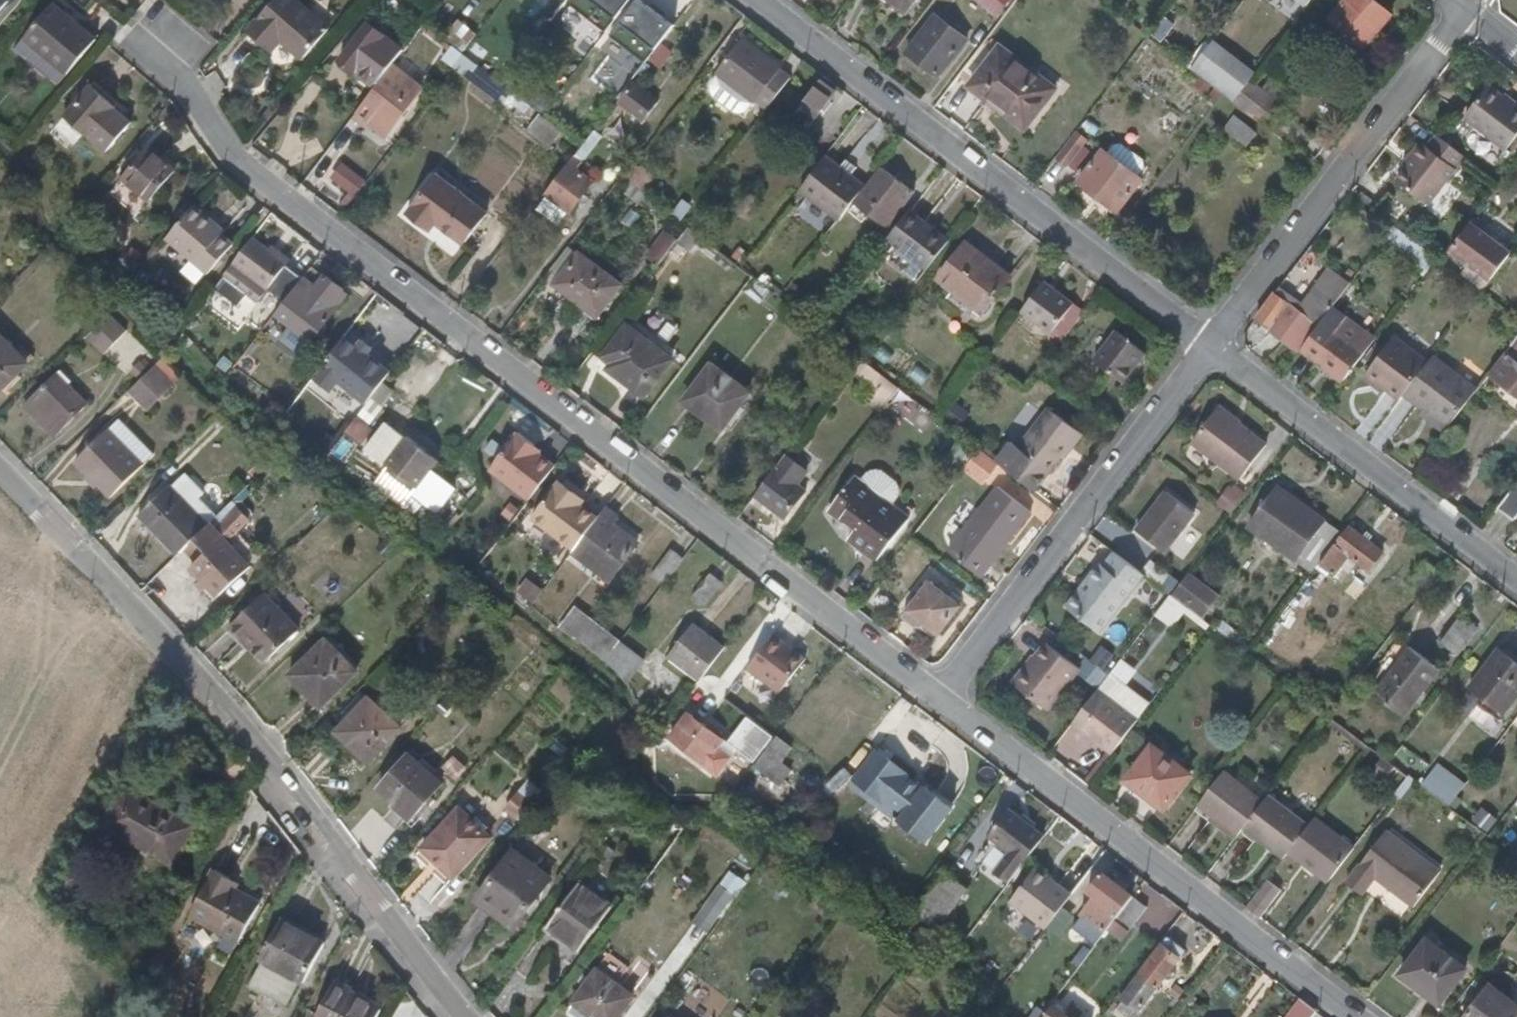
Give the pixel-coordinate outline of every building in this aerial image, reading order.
[(282,40),(305,60),(331,29),(299,0),(277,0),(249,33),(265,47),(275,35),(282,40)] [(908,12),(918,0),(891,0),(908,12)] [(1011,0),(981,0),(997,15),(1011,0)] [(1331,17),(1367,47),(1394,14),(1378,0),(1346,0),(1331,17)] [(54,3),(24,38),(66,74),(96,39),(54,3)] [(937,15),(909,53),(939,77),(968,38),(937,15)] [(1168,18),(1155,35),(1163,41),(1177,25),(1168,18)] [(460,20),(445,40),(453,47),(464,54),(477,35),(460,20)] [(395,65),(405,50),(370,22),(341,58),(377,88),(395,65)] [(272,53),(282,40),(275,35),(265,47),(272,53)] [(755,103),(781,68),(744,39),(718,74),(755,103)] [(1235,104),(1254,80),(1257,75),(1215,42),(1192,71),(1222,93),(1235,104)] [(454,68),(464,54),(453,47),(444,60),(454,68)] [(1001,48),(973,86),(994,102),(997,99),(1029,123),(1055,90),(1001,48)] [(479,66),(464,54),(454,68),(469,79),(479,66)] [(377,88),(358,112),(387,135),(424,87),(395,65),(377,88)] [(767,111),(794,76),(781,68),(755,103),(767,111)] [(831,86),(834,82),(825,75),(801,107),(813,116),(818,119),(839,92),(831,86)] [(1240,108),(1265,127),(1288,95),(1270,80),(1264,88),(1254,80),(1235,104),(1240,108)] [(635,82),(620,102),(643,120),(658,100),(635,82)] [(91,84),(62,115),(107,153),(132,123),(118,111),(120,108),(91,84)] [(1464,120),(1506,151),(1516,136),(1516,109),(1488,88),(1464,120)] [(801,133),(813,116),(801,107),(789,124),(801,133)] [(1237,115),(1227,128),(1248,146),(1258,133),(1237,115)] [(603,137),(595,130),(583,146),(575,157),(582,163),(603,137)] [(1088,140),(1076,131),(1056,157),(1068,166),(1088,140)] [(1467,159),(1438,138),(1428,150),(1421,145),(1411,156),(1411,157),(1416,160),(1409,169),(1398,182),(1430,207),(1467,159)] [(1106,151),(1081,183),(1119,211),(1143,178),(1106,151)] [(173,175),(146,153),(123,180),(150,203),(173,175)] [(855,202),(866,186),(827,156),(800,190),(841,220),(855,202)] [(550,195),(538,209),(558,224),(569,209),(571,211),(593,182),(578,169),(582,163),(575,157),(547,193),(550,195)] [(1416,160),(1411,157),(1404,165),(1409,169),(1416,160)] [(634,162),(623,176),(631,183),(643,191),(653,177),(634,162)] [(915,192),(881,166),(866,186),(855,202),(888,228),(915,192)] [(331,185),(352,202),(363,188),(342,172),(331,185)] [(427,228),(435,220),(465,243),(487,214),(438,177),(410,213),(427,228)] [(643,191),(631,183),(623,192),(639,204),(646,194),(643,191)] [(547,193),(537,207),(538,209),(550,195),(547,193)] [(215,220),(196,204),(168,238),(208,272),(234,243),(223,234),(212,225),(215,220)] [(912,209),(891,237),(930,267),(952,238),(912,209)] [(227,229),(215,220),(212,225),(223,234),(227,229)] [(1485,291),(1514,254),(1472,224),(1451,252),(1469,267),(1464,275),(1485,291)] [(1419,243),(1395,225),(1385,239),(1409,257),(1419,243)] [(701,236),(690,228),(680,241),(692,249),(701,236)] [(647,255),(660,266),(679,242),(666,231),(647,255)] [(289,265),(254,238),(234,264),(268,291),(270,289),(286,269),(289,265)] [(967,244),(940,280),(981,312),(1009,276),(967,244)] [(621,285),(581,254),(558,284),(598,316),(621,285)] [(346,293),(314,267),(277,313),(311,340),(346,293)] [(292,274),(286,269),(270,289),(277,294),(292,274)] [(1304,303),(1281,286),(1256,319),(1297,350),(1316,324),(1319,326),(1333,307),(1351,284),(1330,269),(1304,303)] [(756,278),(745,292),(761,304),(773,291),(756,278)] [(1076,305),(1046,281),(1022,311),(1053,334),(1076,305)] [(1333,307),(1319,326),(1301,349),(1342,381),(1375,340),(1333,307)] [(127,330),(110,315),(88,337),(105,354),(127,330)] [(606,357),(615,363),(624,370),(620,376),(645,395),(671,360),(628,328),(606,357)] [(1120,330),(1100,356),(1129,379),(1149,353),(1120,330)] [(356,342),(347,336),(331,356),(313,380),(329,393),(339,381),(365,401),(391,369),(368,351),(372,346),(360,336),(356,342)] [(902,337),(880,360),(891,369),(912,346),(902,337)] [(1395,338),(1368,373),(1401,397),(1428,364),(1395,338)] [(25,364),(0,339),(0,390),(25,364)] [(1492,374),(1516,393),(1516,341),(1492,374)] [(244,355),(233,368),(283,399),(291,385),(244,355)] [(1436,357),(1409,394),(1428,409),(1453,427),(1479,391),(1436,357)] [(872,366),(861,358),(855,367),(865,375),(872,366)] [(624,370),(615,363),(611,369),(620,376),(624,370)] [(710,408),(728,422),(750,393),(713,365),(686,401),(705,416),(710,408)] [(175,384),(155,366),(128,392),(148,411),(175,384)] [(874,371),(868,379),(874,384),(873,385),(889,398),(896,389),(874,371)] [(56,375),(29,401),(60,432),(88,406),(56,375)] [(1052,407),(1021,447),(1051,471),(1072,446),(1074,447),(1085,432),(1052,407)] [(723,429),(728,422),(710,408),(705,416),(723,429)] [(1218,409),(1194,441),(1242,479),(1267,446),(1218,409)] [(1424,414),(1449,432),(1453,427),(1428,409),(1424,414)] [(374,430),(356,416),(336,443),(352,456),(374,430)] [(386,422),(366,449),(386,466),(388,463),(416,486),(412,493),(436,512),(453,490),(429,470),(435,461),(430,457),(431,456),(404,435),(403,436),(386,422)] [(110,430),(75,463),(110,498),(144,464),(110,430)] [(531,500),(556,466),(532,449),(535,445),(517,431),(489,469),(531,500)] [(957,444),(946,458),(956,466),(967,451),(957,444)] [(963,470),(983,485),(999,463),(979,448),(963,470)] [(788,455),(756,496),(785,518),(807,490),(799,484),(808,471),(788,455)] [(217,516),(219,515),(203,499),(204,491),(191,477),(184,477),(174,488),(172,486),(141,517),(178,555),(194,539),(217,516)] [(831,510),(857,531),(851,539),(878,560),(910,519),(856,477),(831,510)] [(576,549),(598,518),(581,505),(585,500),(561,480),(533,516),(576,549)] [(1216,505),(1234,514),(1245,491),(1227,482),(1216,505)] [(1516,520),(1516,519),(1516,485),(1499,508),(1516,520)] [(1006,532),(1013,536),(1032,512),(998,486),(948,551),(975,572),(1006,532)] [(1310,572),(1340,532),(1279,488),(1250,530),(1310,572)] [(1166,493),(1138,530),(1166,551),(1194,513),(1166,493)] [(218,599),(251,568),(237,553),(228,543),(251,519),(233,501),(219,515),(217,516),(194,539),(207,553),(191,569),(218,599)] [(619,516),(608,507),(598,518),(576,549),(573,552),(609,579),(636,543),(613,525),(619,516)] [(1351,527),(1322,563),(1337,575),(1351,556),(1370,571),(1384,552),(1351,527)] [(975,572),(982,577),(1013,536),(1006,532),(975,572)] [(237,553),(251,568),(257,562),(243,547),(237,553)] [(664,585),(685,558),(671,550),(652,575),(664,585)] [(1132,565),(1116,553),(1106,565),(1102,562),(1068,608),(1088,623),(1132,565)] [(1146,576),(1166,591),(1174,579),(1152,561),(1143,573),(1146,576)] [(1132,565),(1088,623),(1102,633),(1146,576),(1143,573),(1132,565)] [(724,582),(711,573),(693,598),(704,607),(724,582)] [(1189,574),(1174,594),(1204,617),(1220,597),(1189,574)] [(930,581),(908,610),(936,632),(940,635),(963,606),(930,581)] [(243,642),(264,664),(300,629),(266,594),(226,632),(238,646),(243,642)] [(1182,604),(1171,595),(1158,613),(1169,622),(1182,604)] [(582,642),(606,662),(621,641),(576,607),(560,627),(580,644),(582,642)] [(936,632),(908,610),(904,616),(932,638),(936,632)] [(1441,643),(1450,650),(1457,655),(1476,628),(1461,616),(1441,643)] [(1216,629),(1232,641),(1237,633),(1222,621),(1216,629)] [(700,682),(726,647),(694,624),(669,658),(700,682)] [(673,627),(667,636),(675,642),(682,634),(673,627)] [(807,658),(774,634),(747,670),(780,694),(807,658)] [(327,639),(289,676),(321,709),(360,673),(327,639)] [(621,641),(606,662),(618,673),(628,684),(645,661),(621,641)] [(259,668),(264,664),(243,642),(238,646),(259,668)] [(1010,680),(1032,696),(1049,710),(1080,669),(1047,643),(1036,658),(1031,654),(1010,680)] [(1097,685),(1116,655),(1099,645),(1080,674),(1097,685)] [(1411,648),(1375,694),(1403,715),(1438,668),(1411,648)] [(1471,689),(1503,713),(1516,695),(1516,662),(1501,649),(1471,689)] [(1457,655),(1450,650),(1441,661),(1447,666),(1457,655)] [(1111,675),(1100,689),(1109,696),(1120,681),(1112,675),(1111,675)] [(1100,689),(1073,723),(1086,734),(1113,754),(1150,704),(1120,681),(1109,696),(1100,689)] [(369,697),(336,733),(370,764),(404,729),(369,697)] [(690,713),(670,740),(693,758),(716,775),(737,748),(690,713)] [(1469,724),(1455,745),(1474,758),(1488,737),(1469,724)] [(792,748),(776,736),(754,765),(780,786),(792,770),(782,762),(792,748)] [(693,758),(670,740),(664,747),(688,766),(693,758)] [(1154,747),(1130,779),(1165,806),(1189,774),(1154,747)] [(878,751),(856,780),(864,787),(860,791),(859,793),(871,802),(872,801),(876,795),(885,803),(887,800),(905,815),(923,790),(906,777),(907,774),(878,751)] [(443,784),(410,755),(379,789),(413,818),(443,784)] [(1422,784),(1451,805),(1466,785),(1444,769),(1435,781),(1428,777),(1422,784)] [(1226,772),(1200,806),(1239,836),(1244,829),(1265,801),(1226,772)] [(864,787),(856,780),(852,785),(860,791),(864,787)] [(1449,807),(1489,838),(1509,811),(1469,781),(1466,785),(1451,805),(1449,807)] [(126,790),(107,825),(173,862),(192,827),(126,790)] [(507,810),(520,820),(534,803),(521,793),(507,810)] [(899,822),(905,815),(887,800),(885,803),(876,795),(872,801),(899,822)] [(1265,801),(1244,829),(1283,859),(1289,852),(1309,825),(1270,795),(1265,801)] [(492,836),(463,809),(424,849),(455,878),(492,836)] [(1025,864),(1045,836),(1011,809),(990,837),(1011,853),(996,873),(1010,884),(1025,864)] [(1289,852),(1329,883),(1356,847),(1315,817),(1309,825),(1289,852)] [(1363,894),(1376,878),(1415,907),(1440,871),(1387,831),(1348,883),(1363,894)] [(551,879),(515,853),(479,901),(515,927),(551,879)] [(774,870),(765,864),(757,874),(769,880),(774,870)] [(1045,930),(1073,894),(1038,867),(1012,903),(1045,930)] [(693,921),(710,933),(747,880),(730,869),(693,921)] [(592,872),(551,929),(578,950),(612,904),(604,899),(612,887),(592,872)] [(968,890),(946,872),(915,913),(938,930),(968,890)] [(1133,897),(1134,895),(1104,872),(1090,890),(1096,896),(1082,914),(1107,932),(1116,920),(1133,897)] [(238,886),(214,873),(191,915),(239,942),(260,905),(236,891),(238,886)] [(1268,880),(1248,907),(1261,917),(1281,890),(1268,880)] [(1147,907),(1133,897),(1116,920),(1129,930),(1147,907)] [(1057,935),(1072,917),(1063,909),(1048,928),(1057,935)] [(261,960),(263,962),(252,985),(287,1005),(300,982),(305,984),(326,944),(282,920),(261,960)] [(878,932),(867,921),(860,926),(870,938),(878,932)] [(1187,950),(1169,936),(1121,998),(1139,1012),(1187,950)] [(1427,941),(1402,974),(1439,1002),(1465,970),(1427,941)] [(924,966),(916,975),(927,985),(935,976),(924,966)] [(575,1003),(594,1016),(619,1016),(633,997),(597,971),(575,1003)] [(318,1016),(377,1016),(381,1009),(350,994),(352,987),(338,980),(318,1016)] [(1469,1016),(1516,1016),(1516,1008),(1491,988),(1469,1016)] [(1305,1002),(1295,1016),(1313,1016),(1315,1015),(1317,1011),(1305,1002)] [(1067,1014),(1052,1005),(1047,1015),(1045,1016),(1072,1016),(1067,1014)]
